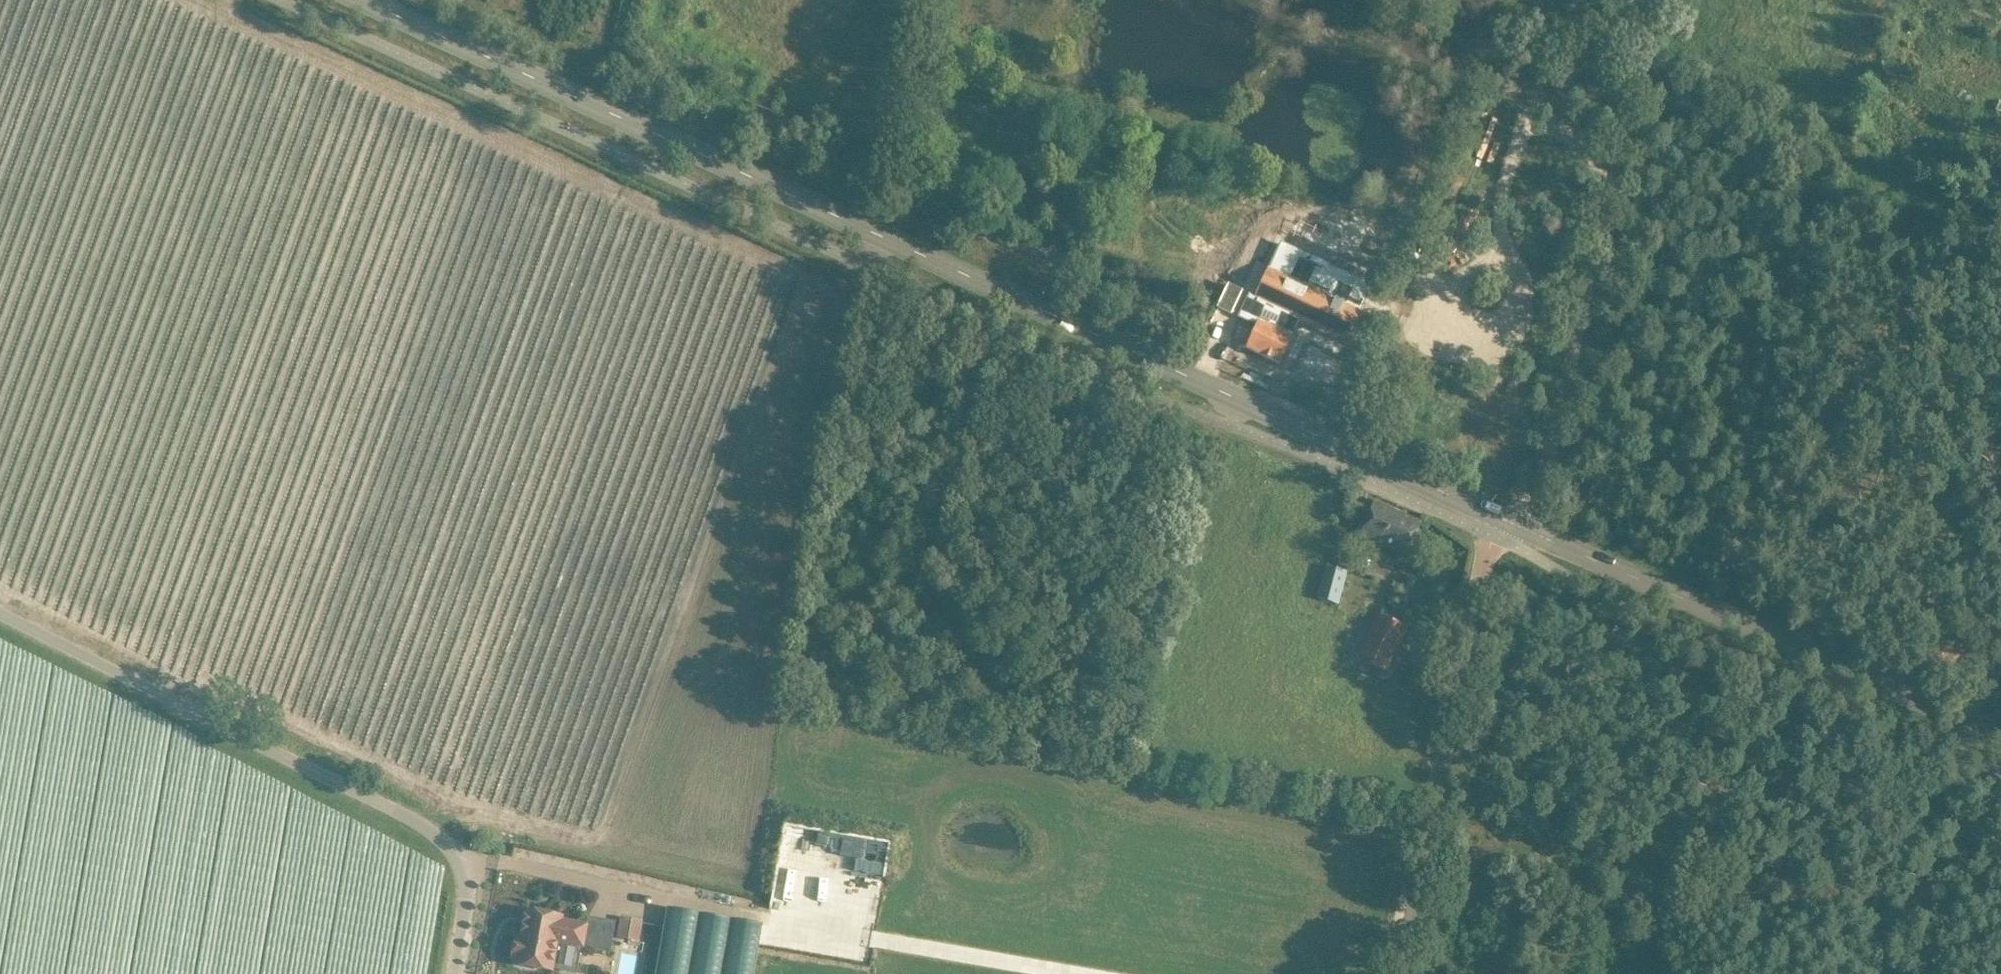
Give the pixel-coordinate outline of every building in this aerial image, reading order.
[(1521,6),(1538,12),(1542,0),(1523,0),(1521,6)] [(1249,295),(1247,299),(1239,317),(1252,323),(1253,321),(1258,324),(1246,348),(1279,364),(1300,319),(1318,328),(1316,334),(1326,339),(1329,333),(1345,341),(1354,323),(1360,308),(1370,285),(1306,256),(1308,252),(1284,241),(1276,244),(1275,246),(1279,248),(1256,298),(1249,295)] [(1241,291),(1244,284),(1234,278),(1230,285),(1228,284),(1217,309),(1230,314),(1241,291)] [(1375,505),(1364,532),(1362,538),(1406,556),(1420,523),(1375,505)] [(1334,530),(1332,537),(1335,542),(1341,544),(1346,542),(1349,535),(1346,529),(1340,528),(1334,530)] [(1316,599),(1338,606),(1347,572),(1326,566),(1316,599)] [(1404,628),(1385,619),(1380,617),(1361,659),(1384,670),(1404,628)] [(746,922),(667,907),(655,973),(754,973),(762,925),(746,922)] [(516,939),(512,959),(518,960),(517,964),(551,970),(551,969),(565,972),(577,973),(581,946),(583,946),(587,926),(560,921),(561,917),(527,911),(521,940),(516,939)] [(621,917),(617,938),(639,942),(643,921),(621,917)]
